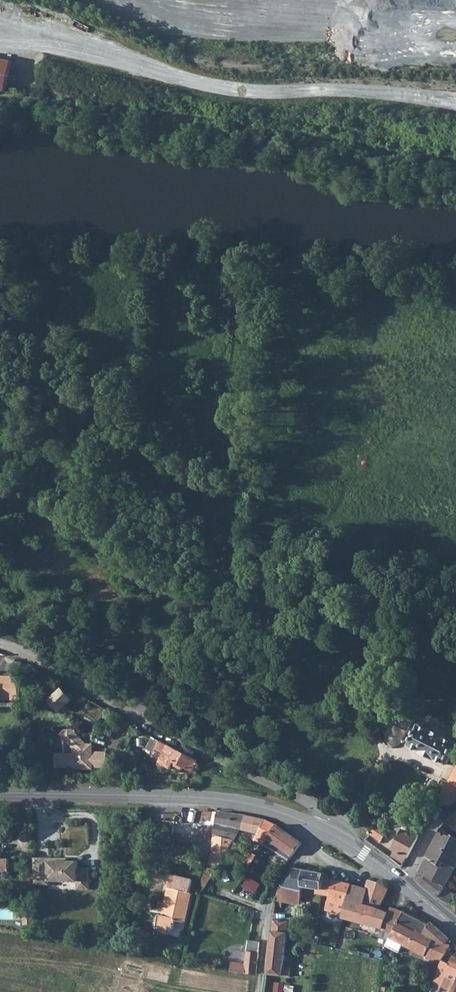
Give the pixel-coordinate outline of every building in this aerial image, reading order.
[(6,92),(13,61),(0,59),(0,90),(6,92)] [(133,108),(131,117),(140,119),(142,109),(133,108)] [(318,116),(316,122),(326,125),(328,119),(318,116)] [(17,699),(18,674),(0,674),(0,698),(17,699)] [(53,696),(64,707),(75,697),(64,686),(53,696)] [(402,742),(405,740),(416,721),(399,711),(387,731),(387,733),(388,737),(390,740),(393,742),(394,743),(398,743),(402,742)] [(451,763),(455,755),(455,739),(426,722),(423,725),(415,743),(451,763)] [(89,743),(72,725),(63,733),(63,743),(65,743),(65,752),(57,751),(57,765),(75,766),(75,767),(94,768),(94,766),(109,766),(109,751),(95,751),(95,749),(92,749),(91,748),(90,747),(89,745),(89,743)] [(158,747),(166,751),(167,752),(170,743),(162,739),(158,747)] [(193,769),(199,759),(170,743),(167,752),(162,763),(172,768),(174,764),(184,768),(186,766),(193,769)] [(438,809),(443,815),(455,803),(455,776),(438,809)] [(216,834),(214,850),(225,853),(231,856),(235,850),(246,835),(247,833),(251,815),(224,811),(216,834)] [(247,833),(263,842),(269,820),(251,815),(247,833)] [(269,820),(263,842),(269,846),(271,843),(281,850),(283,847),(292,834),(286,829),(278,824),(269,820)] [(448,828),(455,834),(455,825),(453,823),(448,828)] [(388,830),(380,825),(372,833),(382,839),(383,838),(388,830)] [(392,857),(404,866),(423,832),(414,828),(412,832),(408,830),(392,857)] [(433,856),(455,868),(455,834),(448,828),(433,856)] [(292,834),(283,847),(296,857),(305,844),(292,834)] [(246,835),(235,850),(239,853),(250,838),(246,835)] [(1,875),(1,868),(10,869),(10,857),(1,857),(1,852),(0,852),(0,875),(1,875)] [(231,856),(225,853),(218,854),(208,875),(214,879),(231,856)] [(37,856),(36,883),(52,883),(52,880),(78,880),(78,888),(90,888),(91,865),(81,864),(81,857),(37,856)] [(426,884),(432,876),(449,889),(455,876),(455,868),(433,856),(421,879),(426,884)] [(286,901),(304,905),(306,885),(320,888),(319,891),(332,895),(328,909),(347,913),(346,918),(387,927),(393,914),(383,909),(392,892),(393,891),(385,885),(386,884),(373,880),(369,890),(327,878),(328,873),(298,868),(283,891),(278,902),(277,911),(284,912),(286,901)] [(166,915),(186,921),(193,893),(191,892),(194,880),(175,875),(172,888),(173,888),(166,915)] [(444,898),(449,889),(432,876),(426,884),(444,898)] [(254,898),(262,884),(250,877),(242,892),(254,898)] [(449,889),(444,898),(453,905),(455,900),(455,893),(449,889)] [(244,904),(243,908),(263,914),(264,914),(267,908),(263,906),(252,901),(249,905),(244,904)] [(35,910),(23,909),(23,926),(34,926),(35,910)] [(432,981),(436,982),(447,960),(454,946),(451,944),(429,934),(422,930),(425,924),(408,915),(408,914),(396,909),(393,914),(387,927),(386,928),(398,932),(394,940),(443,962),(441,966),(437,964),(431,974),(434,976),(432,981)] [(177,921),(186,923),(186,921),(166,915),(161,915),(158,926),(174,931),(177,921)] [(284,983),(285,976),(292,977),(294,977),(295,967),(286,966),(291,922),(276,919),(268,980),(284,983)] [(436,923),(429,934),(451,944),(453,939),(436,923)] [(235,964),(233,972),(258,975),(262,941),(252,940),(248,965),(235,964)] [(455,944),(454,946),(447,960),(455,965),(455,944)] [(447,960),(436,982),(443,986),(455,991),(455,989),(455,965),(447,960)]
